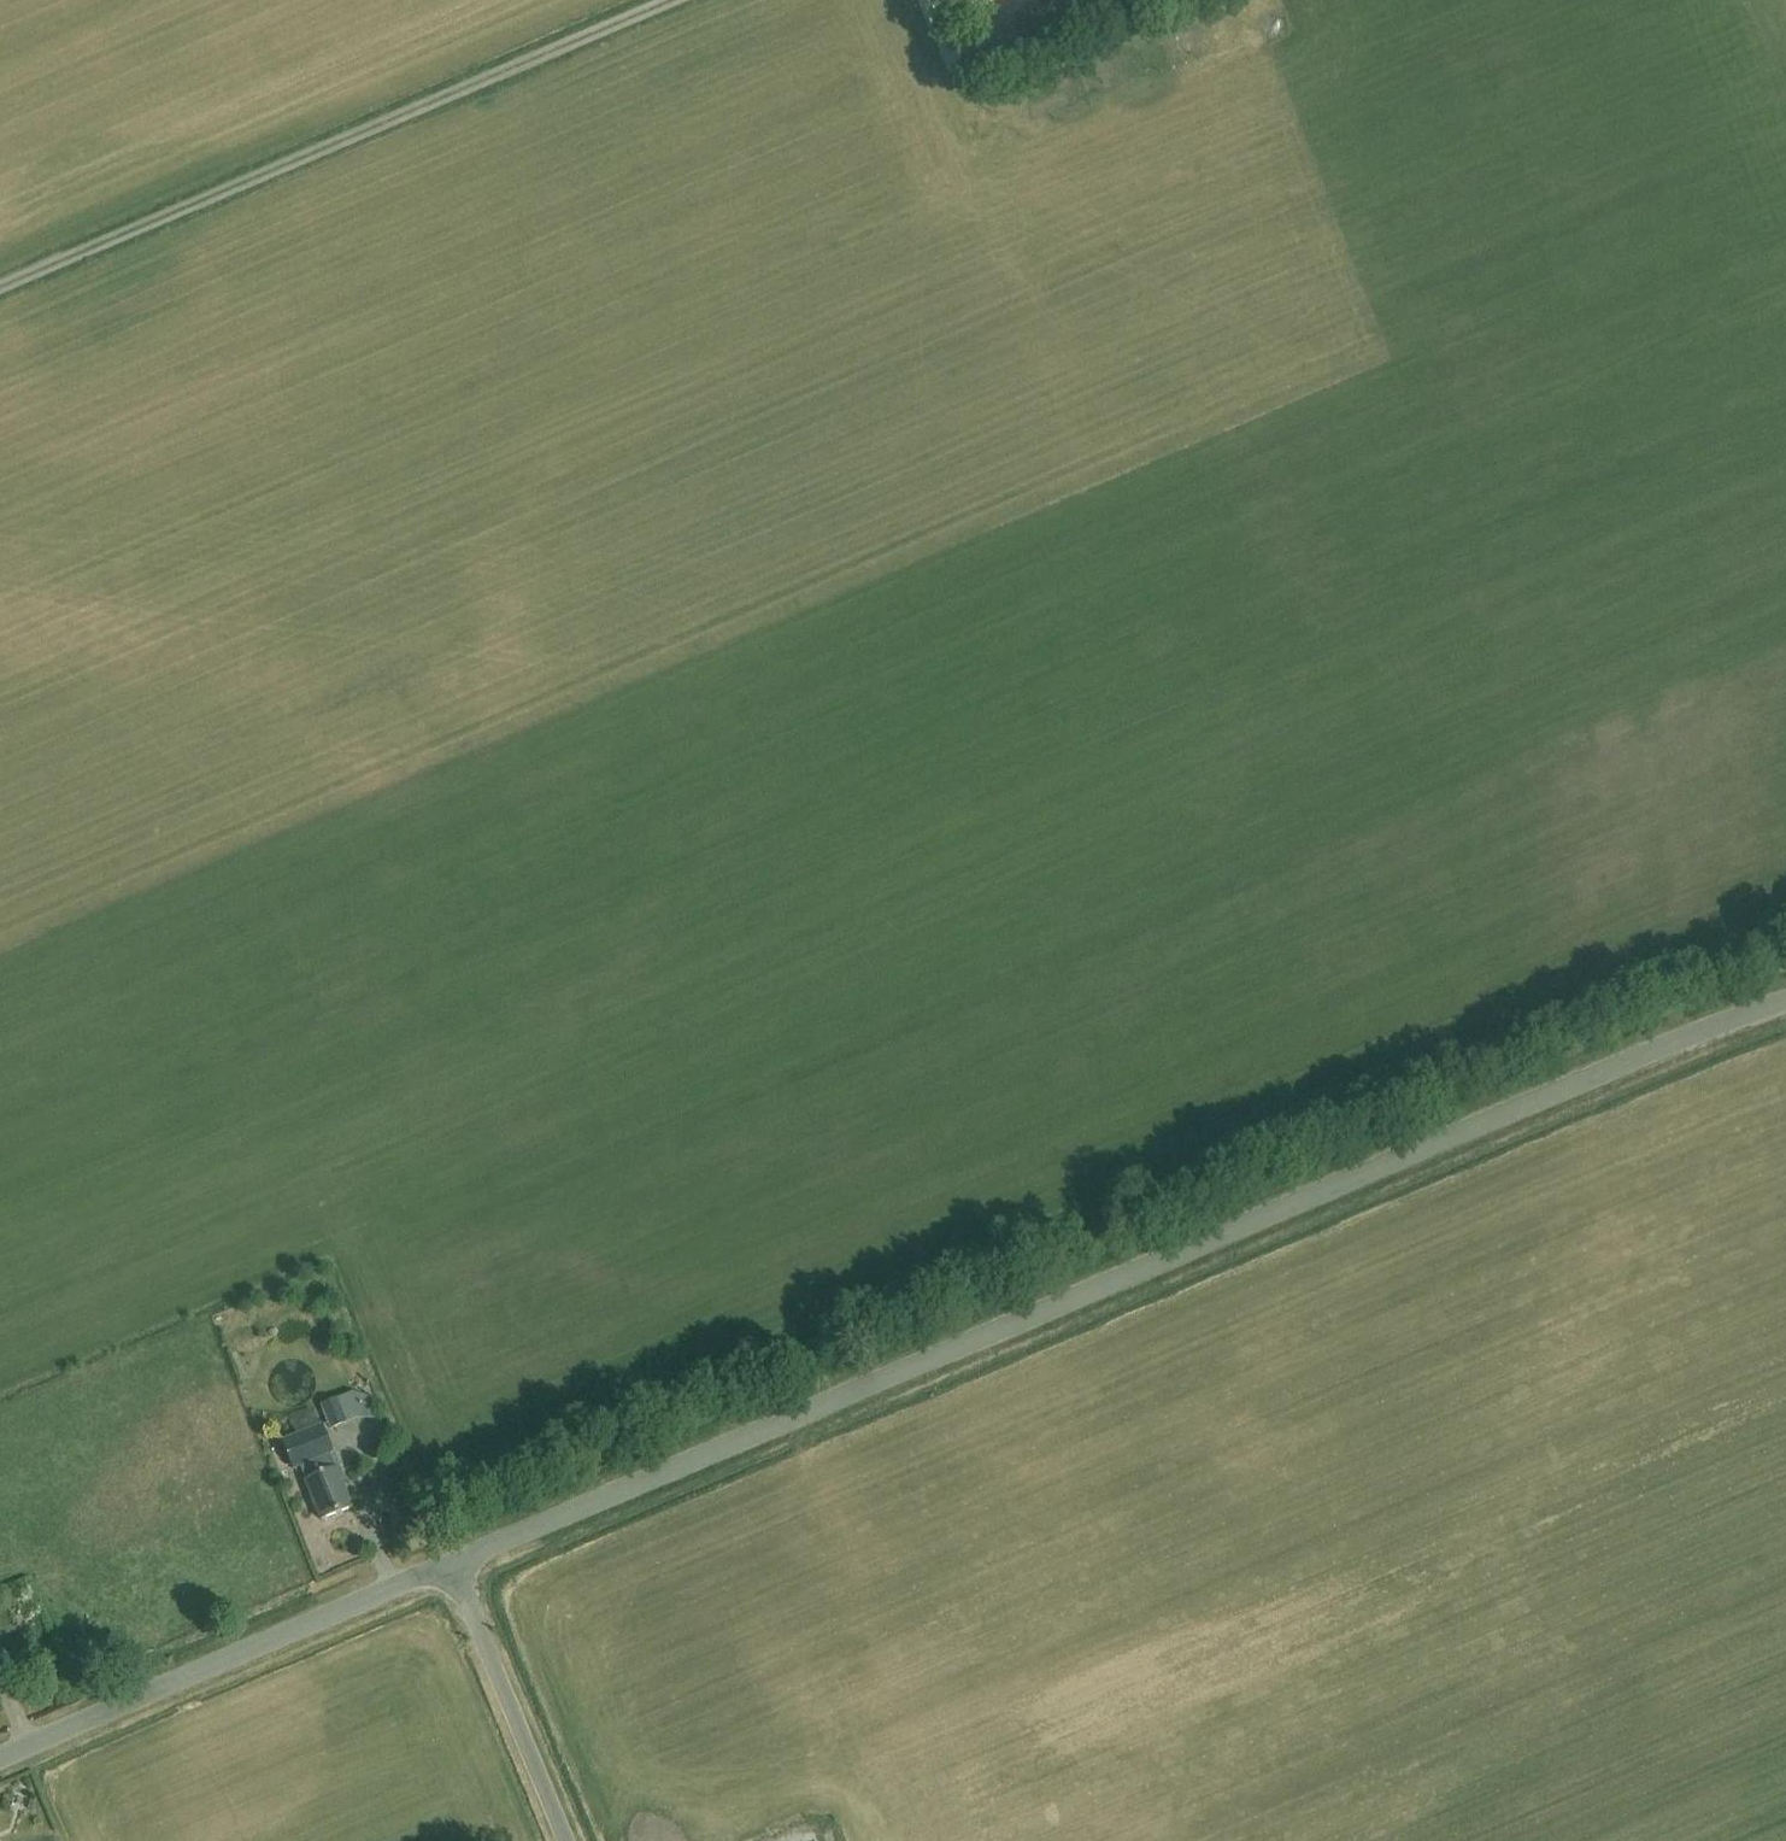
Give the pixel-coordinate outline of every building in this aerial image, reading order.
[(373,1395),(347,1396),(348,1427),(374,1426),(373,1395)] [(346,1425),(336,1399),(318,1406),(328,1431),(346,1425)] [(334,1453),(323,1426),(284,1442),(295,1468),(304,1464),(310,1479),(307,1480),(323,1521),(353,1509),(342,1481),(347,1479),(336,1452),(334,1453)]
